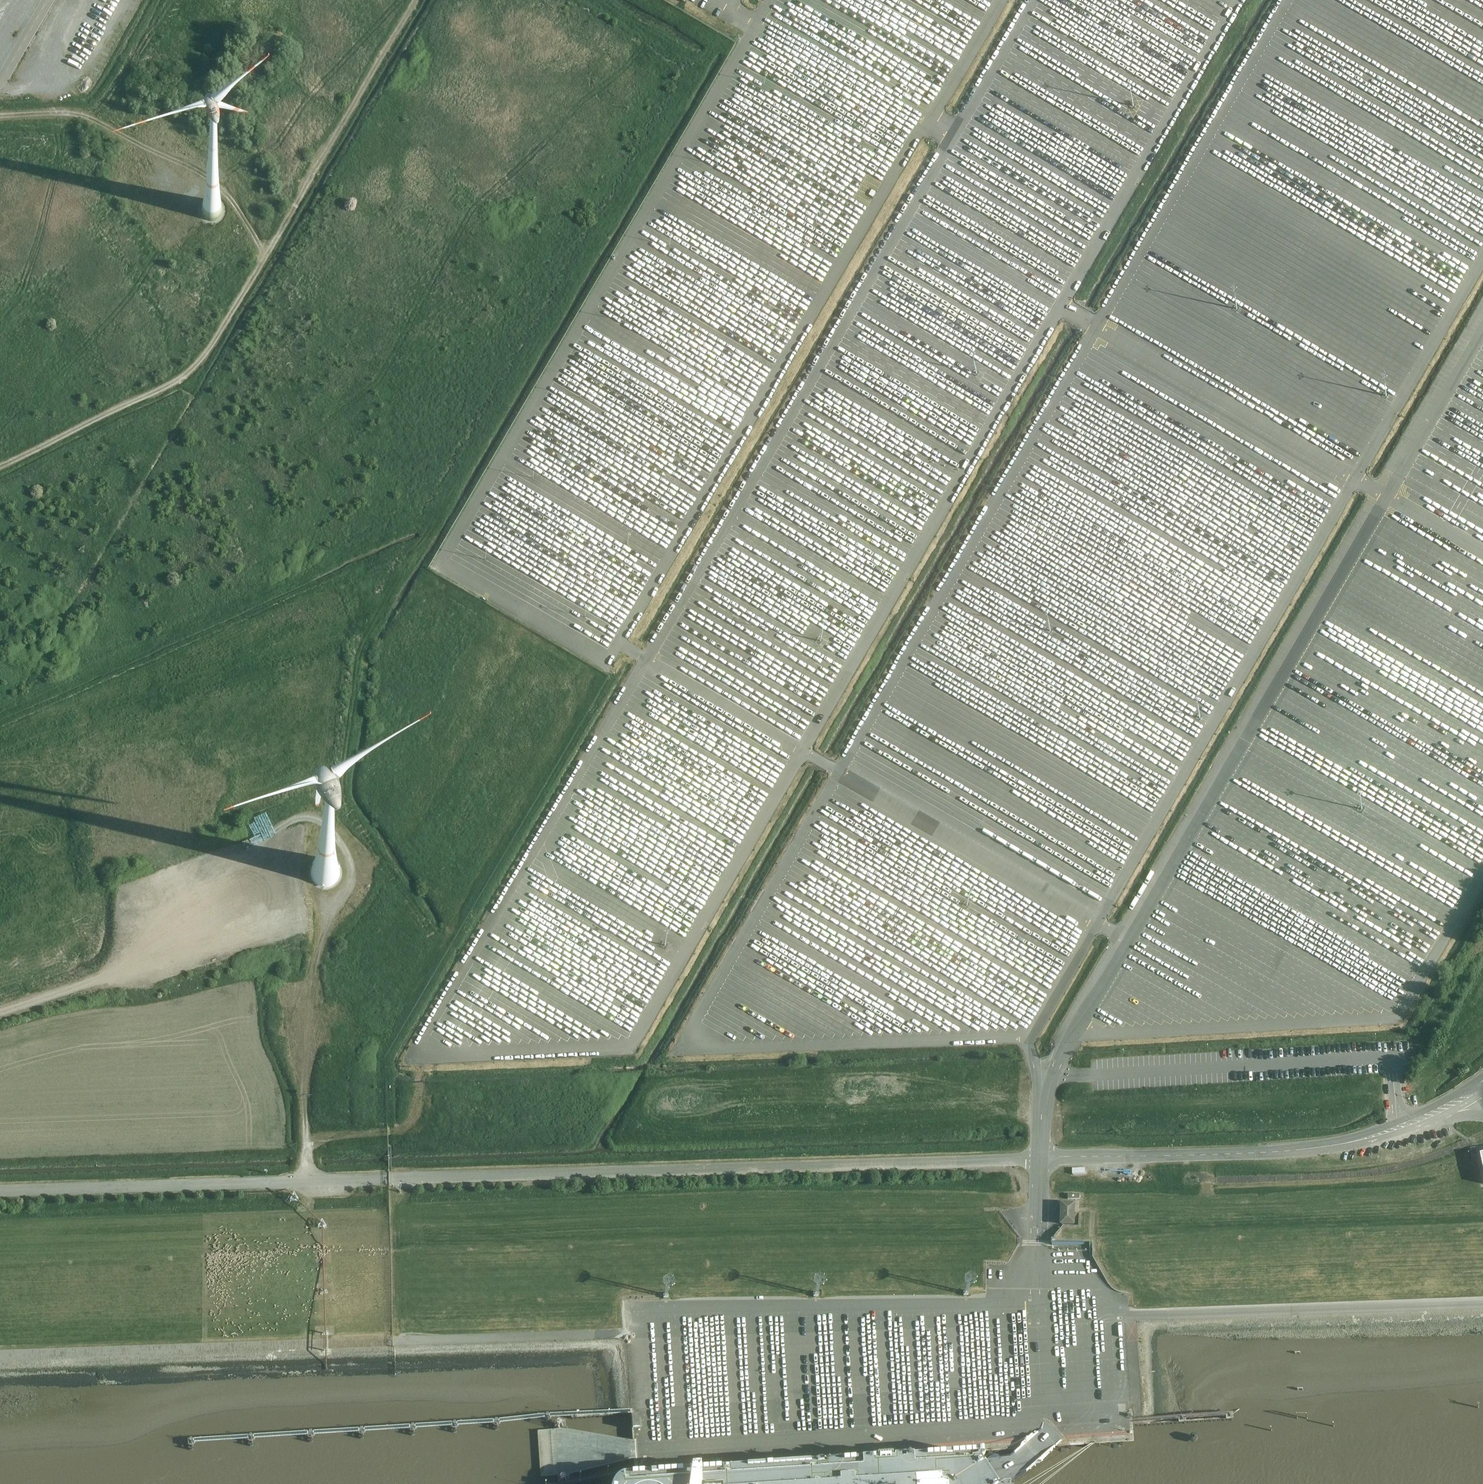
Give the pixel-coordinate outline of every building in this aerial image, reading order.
[(1075,1227),(1075,1204),(1060,1204),(1060,1227),(1075,1227)]
